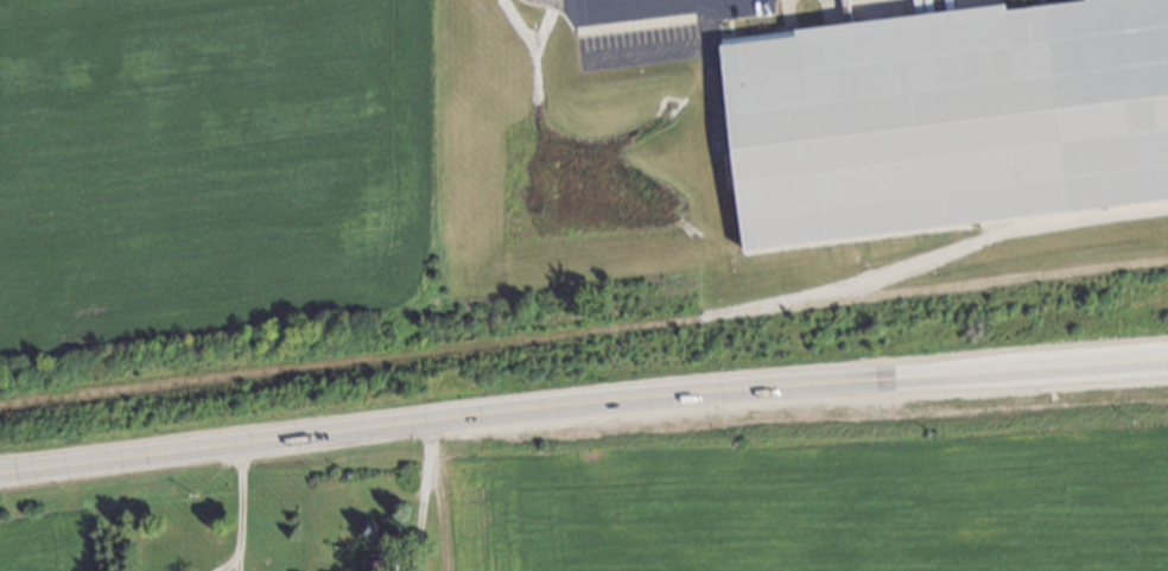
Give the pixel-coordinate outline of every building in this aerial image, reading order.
[(721,46),(1097,0),(1167,0),(1167,198),(747,249),(721,46)] [(384,553),(366,554),(366,570),(384,570),(384,553)]
